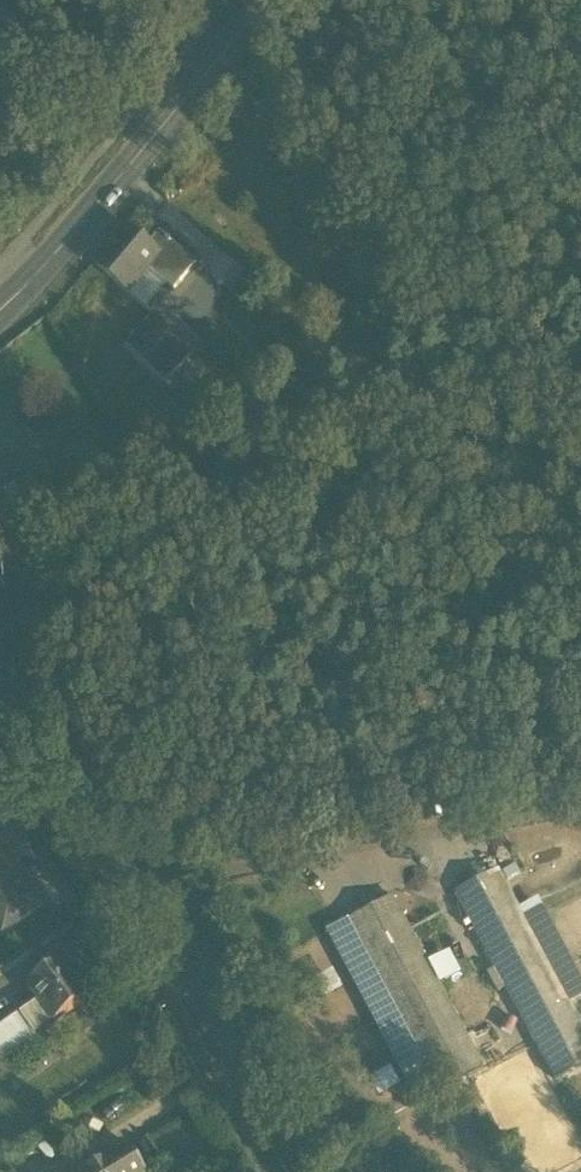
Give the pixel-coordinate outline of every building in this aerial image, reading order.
[(94,264),(127,292),(146,268),(168,285),(175,291),(198,262),(160,232),(149,246),(125,226),(94,264)] [(146,268),(127,292),(148,308),(168,285),(146,268)] [(125,346),(165,383),(193,353),(154,315),(125,346)] [(10,510),(0,495),(0,518),(10,510)] [(5,933),(32,913),(26,906),(37,898),(14,866),(8,870),(0,876),(0,875),(0,926),(5,933)] [(555,1082),(580,1068),(580,1028),(567,1002),(526,925),(498,871),(455,894),(495,970),(488,974),(498,994),(506,990),(555,1082)] [(26,906),(32,913),(43,906),(37,898),(26,906)] [(349,921),(440,1091),(482,1068),(392,898),(349,921)] [(526,925),(567,1002),(580,994),(580,983),(545,915),(526,925)] [(423,1100),(440,1091),(349,921),(328,933),(418,1102),(423,1099),(423,1100)] [(39,1001),(54,1023),(85,1001),(59,964),(28,986),(39,1001)] [(39,1001),(17,1017),(32,1038),(54,1023),(39,1001)] [(17,1017),(5,1025),(20,1047),(32,1038),(17,1017)] [(0,1029),(0,1042),(9,1055),(20,1047),(5,1025),(0,1029)] [(9,1055),(0,1042),(0,1061),(9,1055)] [(532,1164),(567,1144),(554,1124),(520,1144),(532,1164)] [(128,1146),(87,1171),(144,1171),(128,1146)]
